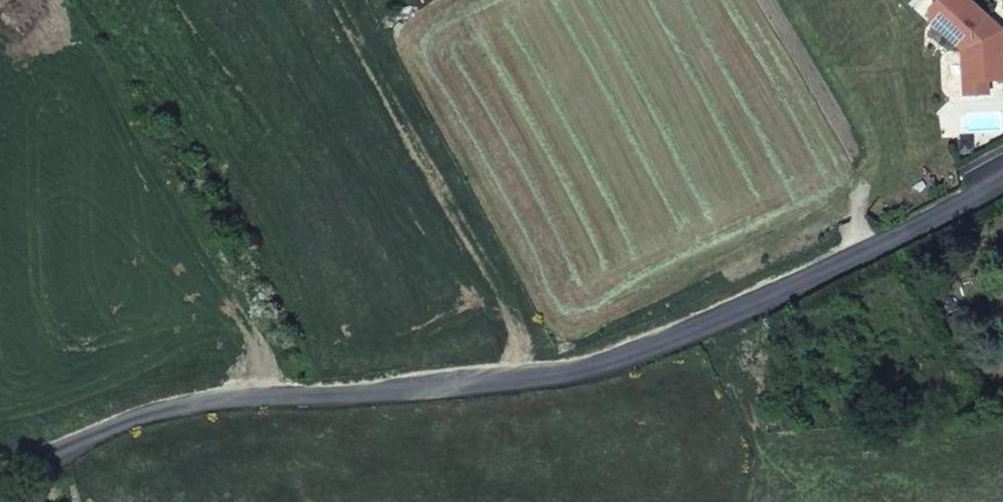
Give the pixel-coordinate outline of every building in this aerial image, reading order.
[(969,0),(940,0),(926,15),(963,50),(965,81),(988,80),(1002,79),(1002,30),(969,0)] [(989,93),(988,80),(965,81),(966,94),(989,93)]
